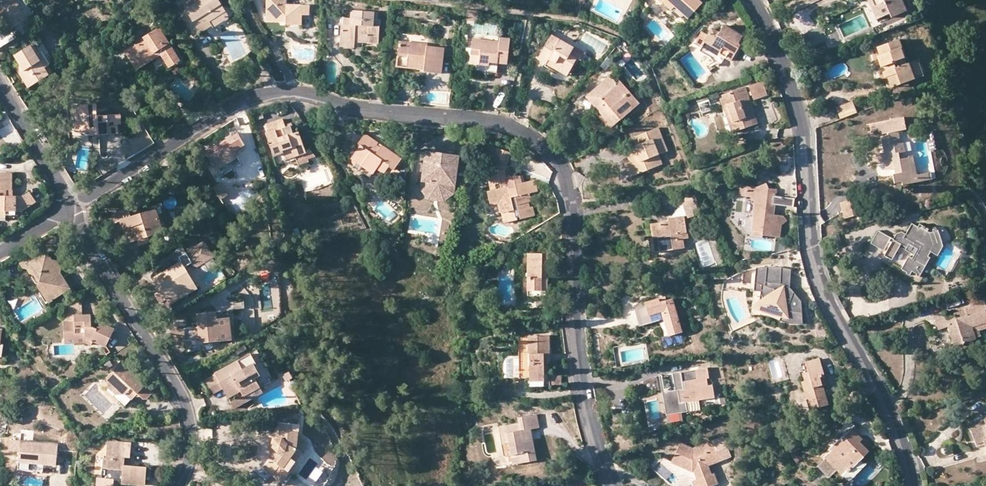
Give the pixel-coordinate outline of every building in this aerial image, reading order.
[(1,14),(10,29),(27,19),(15,0),(0,0),(0,12),(1,14)] [(224,19),(221,15),(226,12),(218,0),(204,0),(186,11),(188,14),(181,18),(194,38),(201,33),(198,30),(209,22),(212,27),(224,19)] [(286,23),(286,25),(301,26),(302,16),(309,16),(309,6),(286,5),(287,0),(266,0),(266,18),(286,19),(286,23)] [(661,4),(670,12),(672,10),(681,18),(683,15),(666,0),(665,0),(661,4)] [(683,15),(688,19),(701,3),(698,0),(666,0),(683,15)] [(870,6),(876,20),(889,14),(891,18),(907,11),(902,0),(898,0),(895,1),(894,0),(870,0),(872,5),(870,6)] [(354,38),(378,39),(379,28),(381,28),(381,21),(377,20),(377,13),(352,12),(351,20),(342,20),(341,42),(354,43),(354,38)] [(198,30),(201,33),(212,27),(209,22),(198,30)] [(712,59),(716,68),(721,66),(725,59),(731,63),(740,46),(737,45),(742,37),(723,26),(719,34),(710,29),(706,36),(701,33),(696,43),(702,46),(698,52),(712,59)] [(802,36),(808,50),(827,41),(821,27),(802,36)] [(164,60),(175,54),(159,29),(124,50),(133,65),(158,50),(161,56),(164,60)] [(237,39),(245,53),(253,49),(245,35),(237,39)] [(564,66),(570,70),(577,58),(570,55),(574,49),(551,35),(538,59),(544,63),(547,60),(562,69),(564,66)] [(510,41),(500,39),(500,44),(473,40),(472,54),(480,56),(479,66),(489,67),(488,74),(499,75),(500,64),(507,65),(510,41)] [(896,74),(899,85),(923,76),(917,61),(905,65),(897,41),(877,48),(880,56),(877,57),(885,79),(887,78),(896,74)] [(424,68),(424,71),(424,73),(440,75),(443,50),(426,48),(427,46),(400,42),(398,57),(408,58),(407,66),(424,68)] [(34,44),(14,56),(24,71),(19,74),(29,88),(52,73),(34,44)] [(158,50),(133,65),(137,71),(161,56),(158,50)] [(169,68),(180,62),(175,54),(164,60),(169,68)] [(479,66),(480,56),(472,54),(470,65),(479,66)] [(408,58),(398,57),(396,68),(424,71),(424,68),(407,66),(408,58)] [(544,63),(566,76),(570,70),(564,66),(562,69),(547,60),(544,63)] [(24,71),(20,65),(16,67),(19,74),(24,71)] [(896,74),(887,78),(891,88),(899,85),(896,74)] [(612,126),(639,103),(622,84),(619,87),(615,83),(609,76),(587,96),(588,98),(596,107),(601,113),(612,126)] [(754,100),(766,96),(762,82),(749,86),(754,100)] [(732,133),(757,125),(754,116),(750,117),(747,109),(751,108),(745,88),(727,94),(730,104),(725,105),(728,114),(726,115),(732,133)] [(730,104),(727,94),(719,97),(726,115),(728,114),(725,105),(730,104)] [(596,107),(588,98),(582,102),(590,112),(596,107)] [(703,117),(715,113),(710,100),(699,104),(703,117)] [(852,102),(836,108),(841,120),(856,114),(852,102)] [(75,132),(90,131),(89,130),(98,129),(99,134),(118,133),(118,125),(121,125),(120,114),(97,115),(96,104),(73,105),(75,132)] [(827,122),(832,120),(829,111),(824,113),(827,122)] [(612,126),(601,113),(598,116),(609,130),(612,126)] [(902,186),(930,180),(928,173),(917,176),(912,177),(908,159),(899,160),(898,154),(905,152),(903,144),(901,144),(899,131),(905,130),(903,118),(869,124),(870,133),(877,131),(883,135),(887,134),(887,136),(880,137),(883,153),(868,156),(870,165),(884,163),(884,165),(892,163),(894,169),(895,175),(893,175),(895,184),(902,182),(902,186)] [(268,132),(265,133),(276,163),(285,160),(282,154),(293,150),(295,157),(306,154),(307,158),(315,155),(310,148),(304,150),(298,133),(296,134),(293,135),(290,125),(285,127),(282,120),(266,125),(268,132)] [(323,131),(333,134),(335,128),(325,125),(323,131)] [(658,155),(667,152),(658,128),(635,137),(638,146),(642,144),(644,152),(636,155),(628,158),(631,165),(629,166),(633,177),(661,165),(658,155)] [(234,152),(245,145),(238,133),(205,153),(219,174),(230,168),(232,171),(242,165),(234,152)] [(376,169),(384,174),(389,167),(394,170),(395,169),(401,160),(364,135),(358,144),(361,147),(356,154),(366,161),(362,167),(373,174),(376,169)] [(642,144),(638,146),(634,150),(636,155),(644,152),(642,144)] [(535,181),(521,184),(520,177),(515,176),(507,178),(505,173),(511,153),(496,149),(492,164),(496,165),(494,172),(495,175),(491,176),(494,187),(500,185),(501,190),(495,191),(491,192),(488,193),(491,206),(499,204),(501,214),(503,224),(504,223),(516,221),(516,218),(520,217),(521,220),(535,216),(533,207),(530,208),(529,203),(532,202),(530,194),(538,192),(535,181)] [(295,157),(293,150),(282,154),(285,160),(295,157)] [(434,194),(453,196),(459,156),(426,152),(421,190),(427,197),(433,198),(434,194)] [(306,154),(295,157),(298,166),(308,163),(307,158),(306,154)] [(366,161),(356,154),(352,160),(362,167),(366,161)] [(631,165),(628,158),(623,160),(630,178),(633,177),(629,166),(631,165)] [(912,177),(917,176),(913,158),(908,159),(912,177)] [(389,167),(384,174),(394,182),(401,172),(395,169),(394,170),(389,167)] [(6,217),(6,214),(16,215),(16,212),(23,212),(36,202),(30,192),(24,196),(12,195),(12,173),(0,173),(0,217),(6,217)] [(494,187),(491,176),(487,177),(491,192),(495,191),(494,187)] [(762,231),(762,235),(779,237),(780,226),(786,221),(781,216),(774,215),(768,215),(769,205),(775,206),(792,207),(793,199),(775,197),(776,190),(768,189),(766,184),(757,188),(734,185),(733,195),(750,197),(756,198),(754,217),(752,230),(762,231)] [(433,198),(427,197),(429,201),(444,202),(453,196),(434,194),(433,198)] [(756,198),(750,197),(748,216),(754,217),(756,198)] [(685,213),(692,210),(698,208),(695,199),(682,204),(685,213)] [(844,219),(858,215),(853,200),(840,204),(844,219)] [(156,209),(163,232),(165,239),(172,236),(162,204),(155,206),(156,209)] [(130,217),(141,214),(139,208),(129,211),(130,217)] [(148,237),(163,232),(156,209),(141,214),(130,217),(129,211),(128,209),(113,214),(113,218),(114,223),(121,221),(128,244),(138,240),(148,237)] [(692,210),(685,213),(687,218),(694,216),(692,210)] [(682,239),(687,239),(684,217),(673,218),(673,222),(668,223),(652,225),(654,239),(652,239),(654,253),(683,249),(682,239)] [(938,244),(935,232),(930,234),(926,231),(927,229),(920,225),(918,228),(911,224),(905,235),(901,233),(896,234),(893,240),(878,231),(871,244),(887,253),(885,256),(892,260),(899,247),(913,255),(911,259),(909,257),(901,269),(907,273),(906,274),(909,276),(911,271),(916,274),(915,275),(918,277),(929,259),(927,258),(931,252),(933,253),(938,244)] [(938,244),(933,253),(937,256),(943,245),(938,229),(934,230),(935,232),(938,244)] [(148,237),(138,240),(140,246),(150,243),(148,237)] [(505,243),(498,242),(497,251),(507,245),(505,243)] [(30,257),(20,264),(23,269),(26,269),(29,274),(33,275),(32,279),(36,284),(38,284),(37,287),(48,304),(70,289),(46,251),(35,259),(30,257)] [(528,292),(547,292),(547,279),(542,279),(542,266),(547,266),(549,266),(549,255),(528,254),(528,292)] [(182,260),(187,268),(194,264),(188,256),(182,260)] [(175,295),(194,283),(181,262),(152,279),(156,288),(160,285),(163,290),(157,293),(155,295),(160,304),(167,300),(170,305),(178,301),(175,295)] [(794,289),(789,286),(789,267),(774,266),(764,265),(756,264),(754,285),(763,287),(760,306),(765,307),(772,308),(781,310),(786,311),(782,318),(785,319),(791,321),(797,322),(802,322),(803,300),(794,289)] [(178,301),(197,289),(194,283),(175,295),(178,301)] [(760,306),(763,287),(754,285),(751,312),(760,313),(772,315),(782,318),(786,311),(781,310),(772,308),(765,307),(760,306)] [(668,336),(681,333),(672,299),(666,301),(665,298),(645,303),(646,307),(635,310),(640,326),(664,320),(668,336)] [(167,300),(160,304),(156,307),(161,316),(172,309),(170,305),(167,300)] [(74,315),(81,315),(81,302),(74,302),(66,308),(67,321),(74,321),(74,315)] [(985,323),(985,311),(983,303),(964,309),(964,311),(967,317),(956,321),(955,317),(945,321),(947,327),(952,341),(961,338),(963,344),(975,341),(974,339),(971,328),(985,323)] [(967,317),(964,311),(954,315),(955,317),(956,321),(967,317)] [(200,343),(231,340),(229,319),(216,320),(216,313),(198,315),(199,324),(192,324),(192,328),(184,329),(185,340),(200,339),(200,343)] [(63,321),(64,342),(90,340),(106,348),(114,329),(91,317),(91,315),(81,315),(74,315),(74,321),(67,321),(63,321)] [(947,327),(945,321),(943,316),(933,319),(937,330),(947,327)] [(974,339),(980,337),(978,332),(985,329),(985,323),(971,328),(974,339)] [(529,375),(529,337),(519,337),(519,376),(529,375)] [(529,387),(561,385),(561,375),(549,375),(549,364),(544,363),(544,354),(549,354),(548,337),(529,337),(529,375),(529,387)] [(961,338),(952,341),(954,347),(963,344),(961,338)] [(621,363),(620,352),(619,347),(612,348),(614,364),(621,363)] [(243,396),(259,387),(255,379),(259,376),(253,364),(255,363),(250,355),(216,373),(217,375),(203,383),(210,395),(223,388),(226,394),(238,388),(240,392),(243,396)] [(819,359),(804,363),(809,380),(804,382),(801,383),(808,410),(827,405),(822,386),(820,378),(824,376),(819,359)] [(146,384),(122,362),(106,378),(108,388),(116,395),(126,394),(131,389),(137,394),(146,384)] [(799,364),(804,382),(809,380),(804,363),(799,364)] [(673,373),(676,390),(665,392),(669,412),(681,410),(680,403),(685,402),(714,397),(712,385),(709,385),(708,378),(710,378),(708,367),(673,373)] [(299,375),(295,369),(290,372),(293,378),(299,375)] [(153,391),(146,384),(137,394),(143,399),(147,398),(153,391)] [(235,409),(263,393),(259,387),(243,396),(231,403),(235,409)] [(238,388),(226,394),(229,398),(240,392),(238,388)] [(502,444),(504,457),(510,456),(512,464),(536,460),(532,438),(528,439),(527,430),(530,430),(541,428),(539,414),(520,417),(521,423),(505,425),(508,442),(502,444)] [(297,448),(298,425),(280,423),(279,437),(273,438),(269,447),(274,451),(263,467),(273,474),(271,476),(282,483),(290,472),(288,471),(301,452),(297,448)] [(985,423),(970,429),(974,441),(982,438),(984,442),(985,448),(985,423)] [(499,427),(502,444),(508,442),(505,425),(499,427)] [(862,439),(852,429),(823,458),(842,477),(846,473),(861,459),(868,452),(859,443),(862,439)] [(871,448),(862,439),(859,443),(868,452),(871,448)] [(20,441),(18,463),(42,465),(56,466),(58,445),(20,441)] [(107,441),(106,459),(103,459),(102,479),(97,478),(96,485),(113,485),(113,480),(120,480),(120,470),(123,470),(122,484),(142,485),(145,485),(147,467),(127,466),(128,458),(130,458),(131,443),(107,441)] [(697,480),(699,485),(713,485),(718,484),(713,474),(711,475),(707,466),(720,461),(712,442),(692,450),(679,444),(671,463),(694,473),(697,480)] [(788,454),(795,465),(801,461),(794,450),(788,454)] [(864,464),(861,459),(846,473),(851,477),(864,464)] [(42,472),(42,465),(18,463),(18,469),(42,472)] [(290,472),(282,483),(286,485),(294,475),(290,472)]
